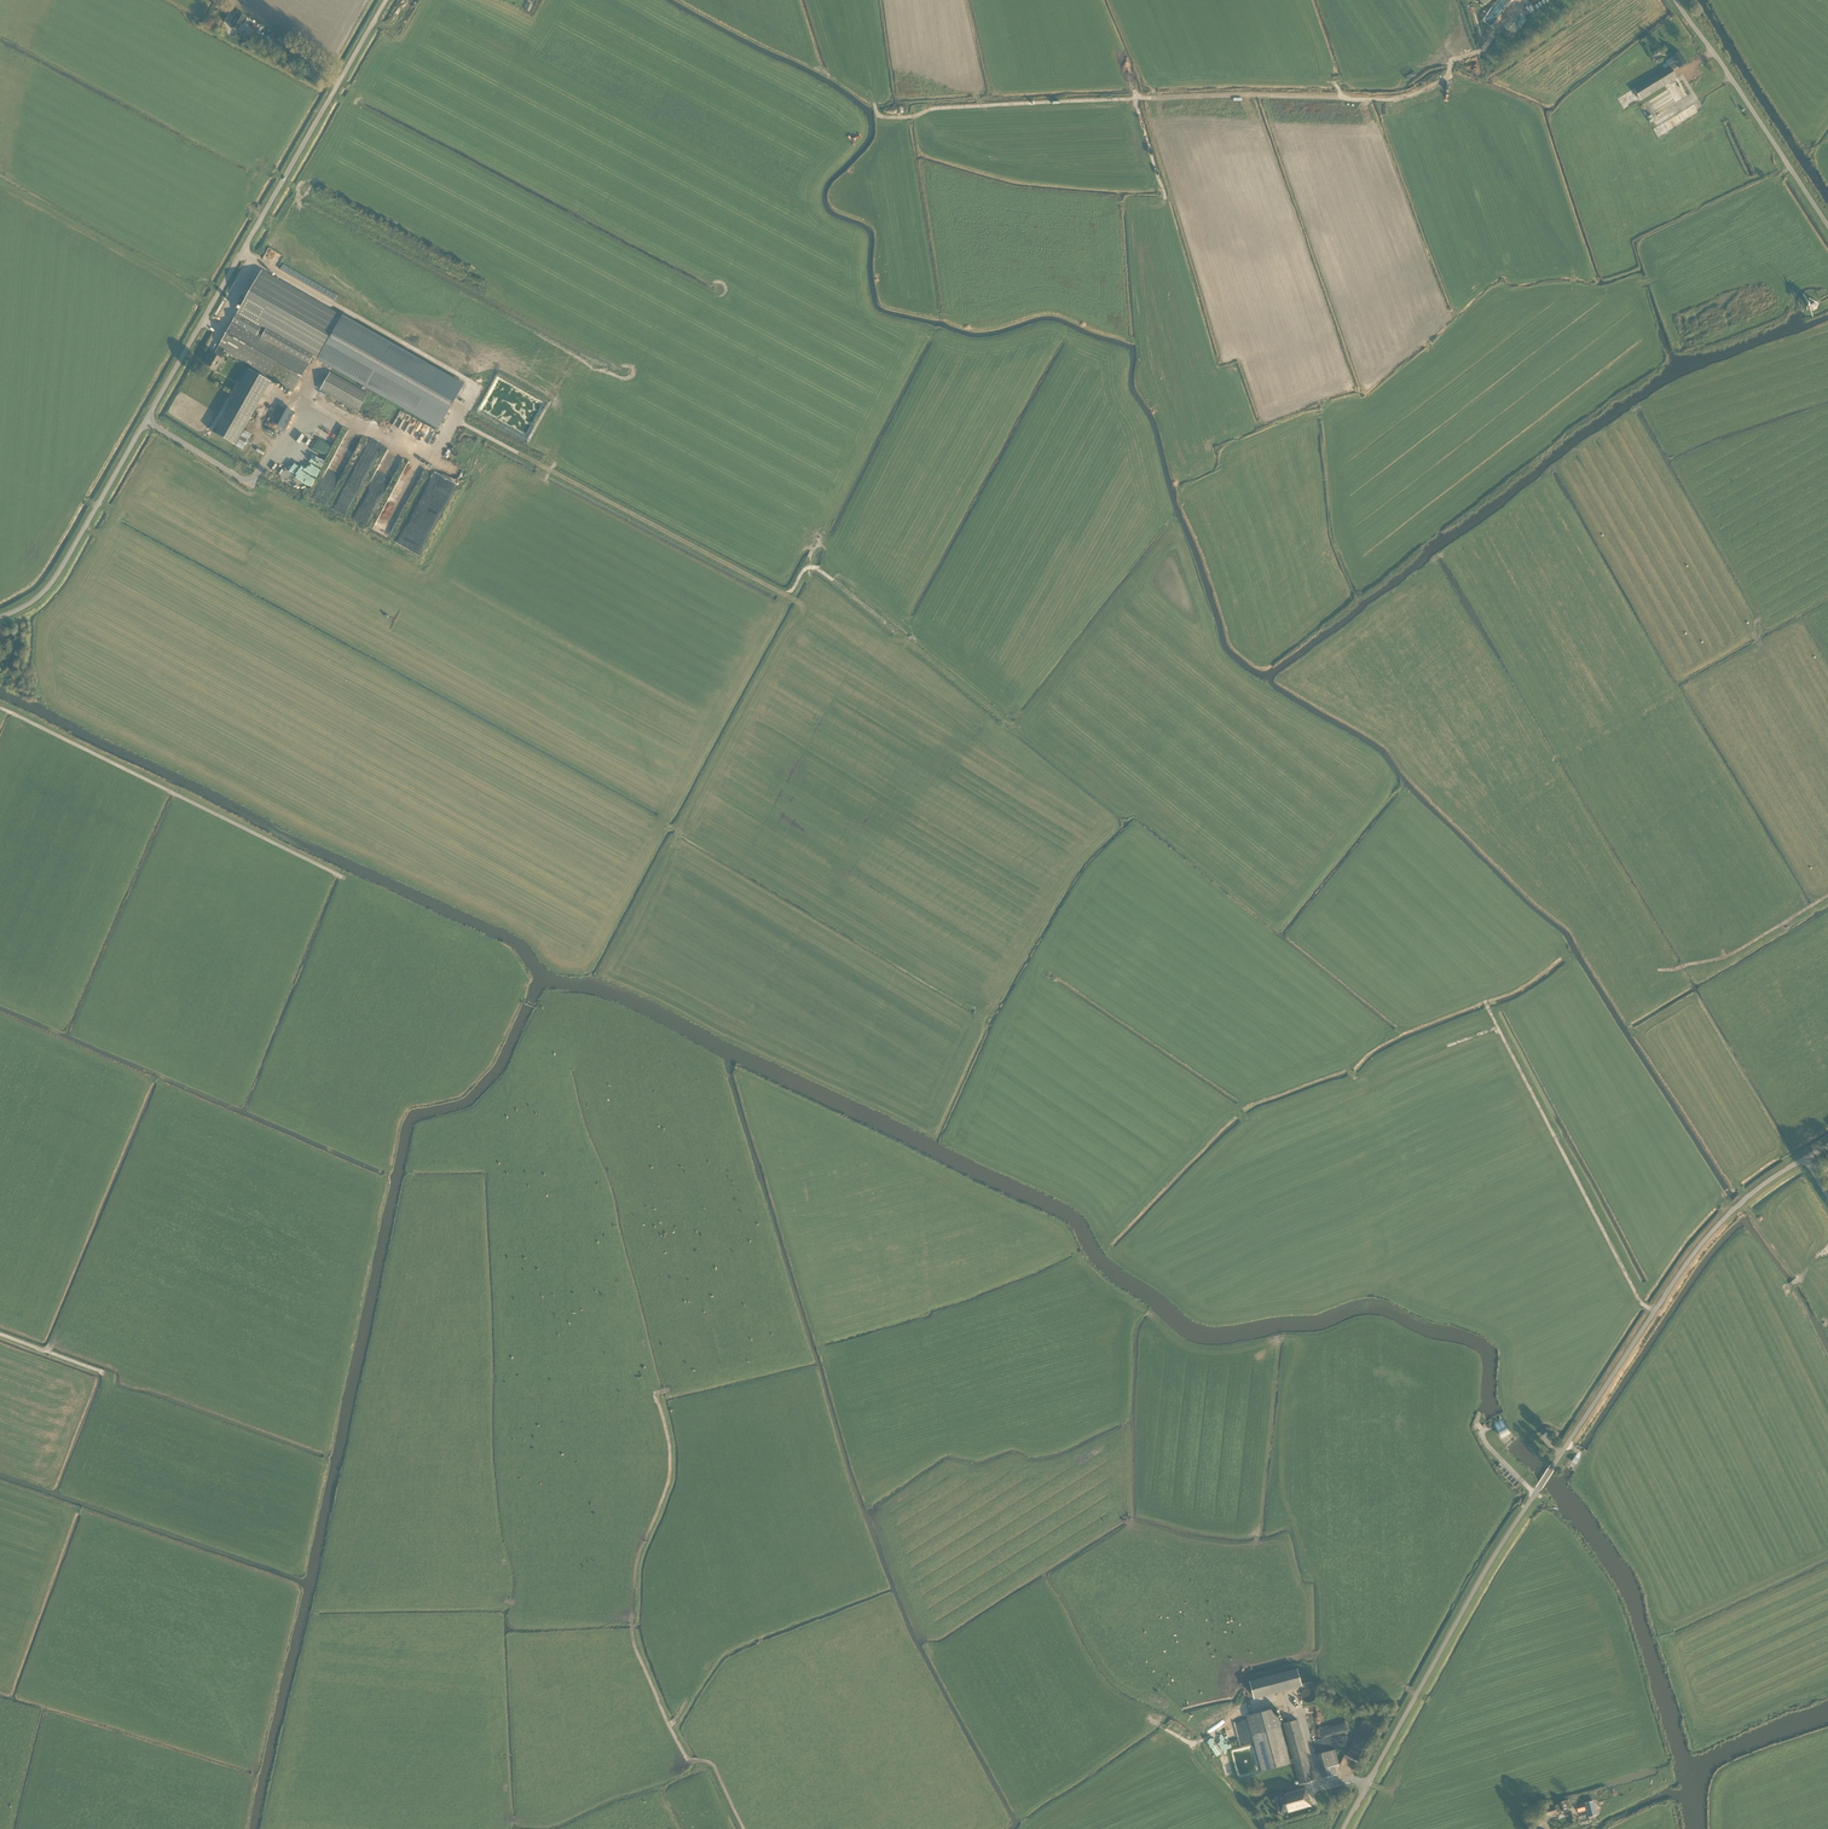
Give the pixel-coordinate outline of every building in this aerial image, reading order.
[(244,23),(246,18),(235,12),(228,24),(232,27),(231,28),(236,31),(242,22),(244,23)] [(252,19),(250,23),(261,29),(263,25),(252,19)] [(1670,67),(1617,100),(1624,111),(1664,86),(1667,90),(1649,101),(1657,115),(1688,96),(1673,71),(1678,68),(1679,68),(1686,64),(1680,53),(1672,58),(1675,62),(1669,65),(1670,67)] [(1447,119),(1458,112),(1451,100),(1438,108),(1446,122),(1443,124),(1444,126),(1449,123),(1447,119)] [(1694,105),(1653,130),(1659,140),(1699,114),(1694,105)] [(309,364),(262,338),(266,330),(318,359),(343,317),(262,270),(233,321),(218,347),(218,348),(214,355),(212,354),(206,365),(215,370),(222,359),(221,359),(226,352),(293,391),(309,364)] [(1816,310),(1817,306),(1815,303),(1811,302),(1809,303),(1807,307),(1809,310),(1813,311),(1816,310)] [(318,359),(439,428),(463,386),(343,317),(318,359)] [(262,338),(309,364),(313,356),(266,330),(262,338)] [(235,446),(271,382),(248,369),(212,433),(235,446)] [(358,412),(368,394),(330,373),(320,390),(358,412)] [(508,410),(509,421),(519,420),(518,412),(522,412),(522,408),(508,410)] [(414,490),(424,470),(409,463),(404,471),(414,476),(412,481),(413,481),(410,488),(414,490)] [(1509,1433),(1502,1420),(1494,1425),(1501,1437),(1502,1437),(1505,1435),(1509,1433)] [(1572,1462),(1573,1462),(1576,1463),(1576,1464),(1581,1456),(1581,1455),(1578,1454),(1577,1453),(1572,1462)] [(1254,1699),(1302,1686),(1297,1668),(1249,1681),(1254,1699)] [(1290,1761),(1276,1708),(1247,1716),(1262,1772),(1294,1763),(1299,1785),(1314,1781),(1298,1720),(1283,1724),(1293,1760),(1290,1761)] [(1363,1720),(1361,1725),(1366,1727),(1366,1729),(1373,1732),(1376,1725),(1363,1720)] [(1324,1778),(1336,1775),(1333,1766),(1339,1764),(1335,1749),(1317,1754),(1324,1778)] [(1306,1794),(1305,1789),(1284,1795),(1285,1796),(1276,1798),(1281,1814),(1288,1812),(1288,1813),(1311,1807),(1307,1794),(1306,1794)] [(1546,1816),(1557,1813),(1562,1811),(1561,1810),(1567,1809),(1567,1808),(1571,1806),(1569,1799),(1559,1802),(1559,1804),(1548,1807),(1548,1808),(1544,1809),(1546,1816)] [(1593,1801),(1585,1803),(1588,1817),(1597,1815),(1593,1801)] [(1578,1812),(1585,1810),(1583,1803),(1576,1805),(1578,1812)]
